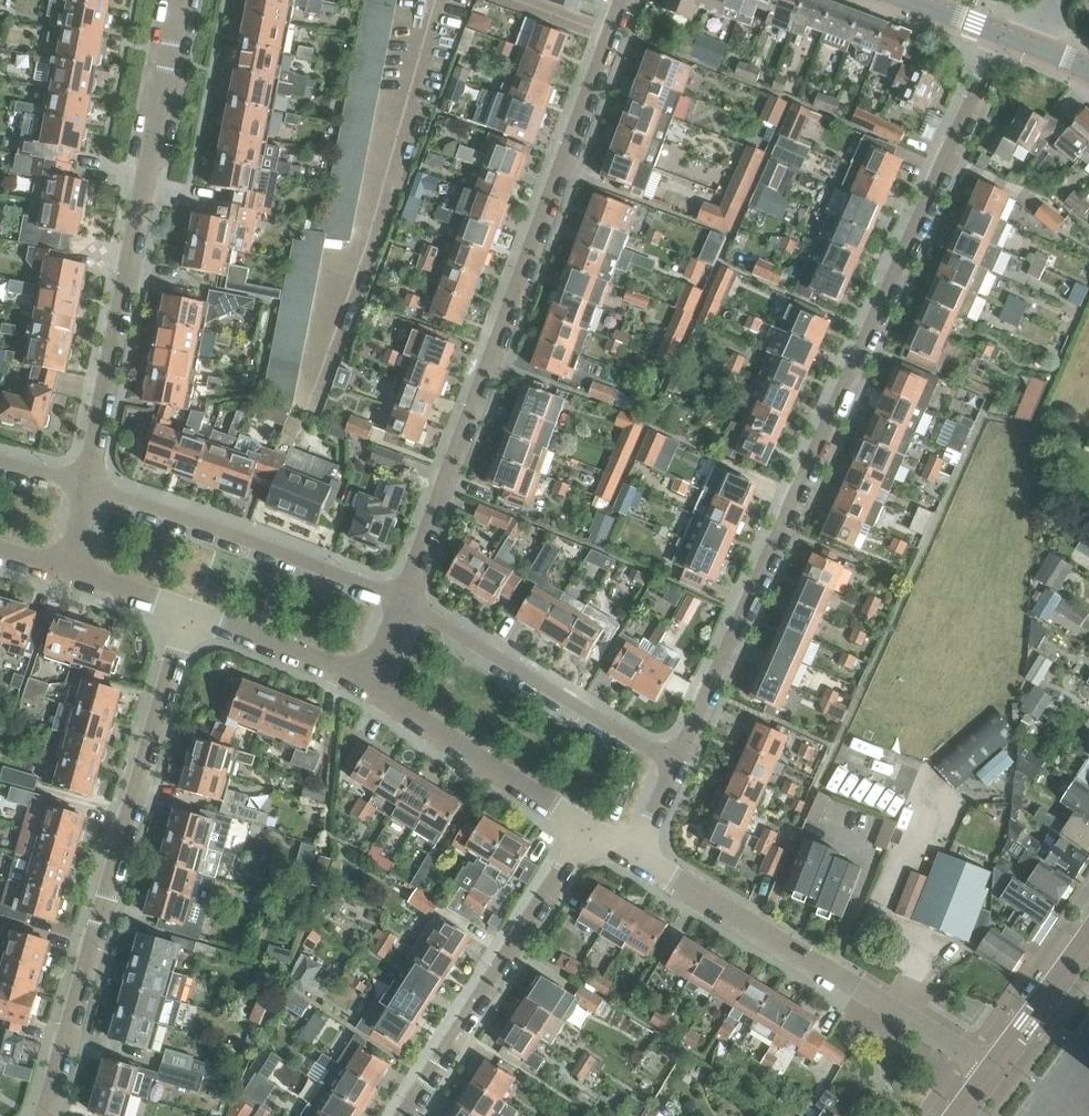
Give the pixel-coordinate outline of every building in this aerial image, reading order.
[(48,16),(52,17),(50,27),(61,30),(61,29),(86,34),(85,38),(103,42),(109,12),(66,3),(66,2),(55,0),(51,0),(48,16)] [(109,12),(111,0),(55,0),(66,2),(66,3),(109,12)] [(290,26),(294,7),(306,9),(305,13),(320,16),(322,9),(334,11),(335,4),(323,1),(320,0),(251,0),(247,18),(290,26)] [(574,11),(578,0),(549,0),(548,2),(574,11)] [(708,11),(712,0),(668,0),(664,12),(692,22),(697,7),(708,11)] [(708,11),(739,23),(748,0),(712,0),(708,11)] [(739,23),(750,27),(757,9),(772,15),(777,0),(748,0),(739,23)] [(796,24),(798,24),(807,0),(777,0),(772,15),(796,24)] [(798,24),(796,24),(793,34),(803,38),(807,28),(823,34),(834,6),(819,0),(807,0),(798,24)] [(859,15),(834,6),(823,34),(849,43),(859,15)] [(473,12),(468,26),(488,34),(493,20),(473,12)] [(885,25),(859,15),(849,43),(859,47),(857,51),(858,57),(860,60),(863,63),(870,66),(885,25)] [(242,46),(285,54),(290,26),(247,18),(242,46)] [(901,62),(912,35),(885,25),(870,66),(868,70),(897,80),(903,69),(903,68),(902,68),(904,63),(901,62)] [(537,27),(528,52),(557,63),(567,38),(537,27)] [(50,32),(48,44),(58,45),(55,60),(59,60),(98,68),(103,42),(85,38),(86,34),(61,29),(61,30),(60,34),(50,32)] [(720,66),(728,43),(702,33),(693,56),(720,66)] [(685,36),(679,52),(690,56),(695,43),(696,40),(685,36)] [(509,57),(513,47),(494,39),(491,46),(497,49),(496,52),(509,57)] [(285,54),(242,46),(236,74),(279,83),(306,88),(308,78),(293,75),(294,70),(282,68),(285,54)] [(312,61),(314,49),(299,46),(297,58),(312,61)] [(557,63),(528,52),(520,50),(511,74),(519,77),(552,89),(555,81),(551,80),(557,63)] [(673,91),(682,94),(683,95),(693,68),(648,52),(638,78),(673,91)] [(35,56),(34,63),(37,64),(34,81),(51,84),(50,88),(59,90),(93,96),(98,68),(59,60),(55,60),(35,56)] [(745,80),(750,66),(739,62),(734,76),(745,80)] [(761,70),(750,66),(745,80),(756,84),(761,70)] [(465,84),(470,72),(456,67),(452,79),(465,84)] [(911,72),(903,69),(897,80),(894,87),(902,91),(898,100),(902,102),(901,105),(912,110),(913,107),(923,112),(937,80),(913,69),(911,72)] [(279,83),(236,74),(231,102),(274,111),(277,95),(291,98),(291,96),(304,98),(311,99),(313,90),(306,88),(279,83)] [(782,94),(788,80),(777,76),(771,90),(782,94)] [(550,97),(552,89),(519,77),(515,89),(504,85),(499,97),(539,112),(543,113),(547,105),(542,103),(545,95),(550,97)] [(664,116),(664,115),(673,118),(682,94),(673,91),(638,78),(629,103),(664,116)] [(458,104),(465,84),(452,79),(444,99),(458,104)] [(16,102),(14,113),(27,115),(29,116),(31,116),(30,117),(44,119),(87,127),(88,124),(93,96),(59,90),(50,88),(46,107),(31,105),(16,102)] [(824,111),(829,97),(817,93),(812,107),(824,111)] [(788,104),(779,100),(770,96),(759,120),(777,128),(788,104)] [(543,113),(539,112),(499,97),(487,128),(528,143),(536,120),(541,121),(543,113)] [(840,101),(829,97),(824,111),(835,115),(840,101)] [(231,102),(225,130),(244,134),(243,139),(267,143),(274,111),(231,102)] [(663,146),(673,118),(664,115),(664,116),(629,103),(620,130),(663,146)] [(809,111),(793,104),(778,136),(794,143),(809,111)] [(1018,147),(1038,157),(1042,152),(1048,144),(1050,139),(1055,131),(1059,123),(1046,116),(1044,120),(1020,107),(1014,120),(1012,125),(1011,124),(1010,127),(1006,125),(991,153),(1009,163),(1018,147)] [(858,108),(852,123),(873,133),(880,118),(858,108)] [(1088,145),(1088,111),(1086,109),(1069,130),(1056,145),(1076,161),(1079,158),(1086,148),(1088,145)] [(23,140),(20,155),(44,160),(69,165),(72,151),(82,153),(87,127),(44,119),(30,117),(31,116),(29,116),(27,115),(23,140)] [(298,126),(300,117),(286,115),(285,124),(298,126)] [(873,133),(899,145),(905,130),(880,118),(873,133)] [(1059,123),(1055,131),(1050,139),(1056,145),(1069,130),(1059,123)] [(243,139),(244,134),(225,130),(220,159),(263,167),(262,170),(276,172),(276,173),(289,175),(291,165),(278,162),(278,160),(265,158),(267,143),(243,139)] [(653,170),(663,146),(620,130),(610,155),(652,170),(653,170)] [(849,168),(850,168),(861,173),(890,185),(900,161),(872,149),(875,141),(863,136),(849,168)] [(461,146),(456,159),(457,159),(456,160),(470,165),(470,164),(485,170),(513,181),(517,171),(521,173),(529,150),(497,138),(490,157),(461,146)] [(791,161),(798,147),(784,140),(777,155),(791,161)] [(748,143),(736,171),(754,180),(767,151),(748,143)] [(1086,148),(1079,158),(1088,166),(1088,165),(1088,145),(1086,148)] [(429,152),(425,165),(442,171),(446,159),(429,152)] [(1042,152),(1038,157),(1030,167),(1040,175),(1052,159),(1042,152)] [(981,154),(976,165),(986,170),(991,158),(981,154)] [(20,155),(17,170),(31,173),(34,174),(39,175),(34,201),(59,206),(83,211),(89,184),(69,180),(72,166),(44,160),(20,155)] [(641,200),(652,170),(610,155),(602,179),(621,186),(618,192),(641,200)] [(260,183),(262,170),(263,167),(220,159),(214,187),(233,191),(230,207),(281,217),(284,201),(270,198),(273,185),(260,183)] [(850,168),(840,192),(851,197),(879,209),(890,185),(861,173),(850,168)] [(485,170),(479,186),(475,194),(504,205),(513,181),(485,170)] [(770,189),(776,175),(765,170),(759,184),(770,189)] [(745,201),(754,180),(736,171),(726,193),(745,201)] [(415,186),(424,189),(429,177),(420,173),(415,186)] [(999,221),(999,220),(1010,196),(982,183),(971,208),(999,221)] [(774,215),(783,195),(764,187),(755,207),(774,215)] [(1071,209),(1081,198),(1073,191),(1064,203),(1071,209)] [(745,201),(726,193),(721,206),(712,224),(731,231),(745,201)] [(494,230),(504,205),(475,194),(466,219),(494,230)] [(596,196),(587,221),(629,237),(638,212),(596,196)] [(851,197),(841,220),(869,233),(879,209),(851,197)] [(1081,198),(1071,209),(1082,218),(1088,209),(1088,204),(1081,198)] [(25,217),(20,243),(59,251),(62,235),(77,239),(83,211),(59,206),(34,201),(31,218),(25,217)] [(1055,233),(1065,220),(1044,203),(1034,217),(1055,233)] [(306,221),(281,217),(230,207),(217,204),(214,219),(196,216),(191,242),(233,250),(236,236),(250,239),(252,227),(301,236),(302,233),(304,233),(305,229),(306,221)] [(438,208),(434,219),(454,227),(449,240),(457,243),(485,254),(494,230),(466,219),(438,208)] [(999,221),(971,208),(960,232),(996,248),(1007,223),(999,220),(999,221)] [(858,256),(869,233),(841,220),(829,215),(818,239),(830,244),(858,256)] [(322,224),(306,221),(305,229),(321,232),(322,224)] [(587,221),(578,246),(630,265),(633,255),(623,251),(629,237),(587,221)] [(303,238),(302,242),(322,246),(324,237),(324,233),(321,232),(305,229),(304,233),(302,233),(301,236),(301,238),(303,238)] [(649,230),(644,243),(658,248),(662,235),(649,230)] [(996,248),(960,232),(949,255),(988,273),(992,274),(1003,251),(996,248)] [(784,238),(779,250),(792,255),(797,244),(784,238)] [(858,256),(830,244),(818,239),(808,262),(848,280),(858,256)] [(191,242),(186,269),(235,278),(232,291),(279,300),(284,276),(230,266),(233,250),(191,242)] [(457,243),(449,263),(448,267),(476,278),(485,254),(457,243)] [(434,262),(439,249),(425,244),(420,257),(434,262)] [(706,245),(700,259),(714,265),(720,251),(706,245)] [(578,246),(569,270),(610,285),(616,270),(626,274),(630,265),(578,246)] [(1032,263),(1031,264),(1044,269),(1049,257),(1025,246),(1020,258),(1032,263)] [(85,268),(66,264),(67,254),(30,248),(28,260),(41,263),(37,286),(37,287),(80,295),(85,268)] [(988,273),(949,255),(939,279),(967,292),(967,291),(978,296),(988,273)] [(430,273),(434,262),(420,257),(416,267),(430,273)] [(778,286),(785,271),(759,259),(752,275),(778,286)] [(684,278),(697,283),(704,265),(691,260),(684,278)] [(848,280),(808,262),(799,282),(809,292),(837,305),(848,280)] [(1044,269),(1031,264),(1026,274),(1039,280),(1044,269)] [(448,267),(438,291),(438,292),(466,303),(476,278),(448,267)] [(602,309),(610,285),(569,270),(560,294),(597,308),(602,309)] [(288,272),(285,287),(313,293),(316,277),(288,272)] [(967,292),(939,279),(928,303),(956,315),(967,320),(978,296),(967,291),(967,292)] [(37,286),(10,281),(8,293),(35,298),(32,313),(75,321),(80,295),(37,287),(37,286)] [(715,283),(708,300),(720,305),(720,304),(727,289),(715,283)] [(675,307),(692,315),(701,292),(684,284),(675,307)] [(1073,291),(1085,296),(1088,289),(1076,284),(1073,291)] [(310,309),(313,293),(285,287),(281,303),(310,309)] [(166,296),(160,322),(204,331),(206,323),(244,304),(245,308),(253,309),(255,300),(210,291),(207,304),(166,296)] [(640,296),(626,291),(622,302),(636,307),(640,296)] [(438,292),(429,315),(458,326),(466,303),(438,292)] [(416,310),(421,298),(407,293),(402,305),(416,310)] [(589,332),(597,308),(560,294),(556,293),(550,308),(554,309),(551,318),(580,329),(589,332)] [(1009,295),(1003,308),(1022,317),(1028,304),(1009,295)] [(795,300),(792,307),(801,312),(823,322),(826,315),(795,300)] [(281,303),(278,319),(307,324),(310,309),(281,303)] [(917,327),(946,339),(956,315),(928,303),(917,327)] [(753,306),(748,317),(761,323),(766,312),(753,306)] [(780,330),(773,327),(772,328),(818,348),(829,324),(823,322),(801,312),(792,307),(790,307),(780,330)] [(1022,317),(1003,308),(998,319),(1017,328),(1022,317)] [(75,321),(32,313),(27,339),(70,347),(75,321)] [(761,323),(748,317),(748,318),(744,316),(740,325),(744,326),(744,328),(757,334),(761,323)] [(575,343),(580,329),(551,318),(542,343),(571,353),(579,356),(580,356),(584,346),(575,343)] [(199,357),(204,331),(160,322),(155,349),(199,357)] [(2,324),(1,331),(0,334),(14,336),(16,326),(2,324)] [(404,356),(403,357),(405,357),(414,360),(443,371),(452,347),(446,345),(449,337),(419,326),(417,334),(413,332),(404,356)] [(935,364),(946,339),(917,327),(906,351),(935,364)] [(818,348),(772,328),(768,337),(775,340),(769,354),(779,359),(807,372),(818,348)] [(657,355),(670,360),(680,338),(667,332),(657,355)] [(229,348),(232,337),(217,334),(215,345),(229,348)] [(27,339),(22,365),(33,367),(57,372),(65,373),(70,347),(27,339)] [(623,345),(609,339),(605,350),(618,355),(623,345)] [(982,341),(976,353),(990,359),(995,347),(982,341)] [(579,356),(571,353),(542,343),(533,368),(572,382),(576,371),(574,371),(579,356)] [(194,383),(199,357),(155,349),(150,375),(194,383)] [(386,350),(382,361),(396,366),(400,355),(386,350)] [(298,372),(301,356),(272,351),(269,366),(298,372)] [(15,364),(17,355),(8,353),(5,362),(15,364)] [(733,353),(728,364),(741,370),(746,359),(733,353)] [(758,378),(796,395),(807,372),(779,359),(769,354),(758,378)] [(405,357),(401,368),(410,371),(405,384),(434,395),(438,397),(444,381),(440,380),(443,371),(414,360),(405,357)] [(741,370),(728,364),(722,376),(736,381),(741,370)] [(937,387),(940,380),(906,365),(903,371),(899,369),(888,394),(926,411),(937,387)] [(269,366),(266,382),(295,388),(298,372),(269,366)] [(0,415),(0,420),(44,431),(54,392),(52,392),(57,372),(33,367),(27,388),(29,389),(26,403),(5,397),(0,415)] [(352,372),(339,368),(333,386),(345,391),(352,372)] [(667,389),(674,392),(681,395),(689,375),(676,369),(667,389)] [(188,409),(194,383),(150,375),(145,401),(163,405),(174,406),(188,409)] [(1018,414),(1033,420),(1048,381),(1033,376),(1018,414)] [(221,391),(223,380),(209,377),(206,388),(221,391)] [(796,395),(758,378),(755,377),(745,400),(749,402),(786,419),(796,395)] [(425,419),(434,395),(405,384),(396,380),(391,392),(400,395),(396,408),(425,419)] [(291,408),(295,388),(266,382),(263,398),(291,408)] [(613,405),(618,391),(593,382),(588,396),(613,405)] [(517,411),(545,422),(556,426),(566,401),(526,386),(517,411)] [(915,435),(926,411),(888,394),(877,418),(915,435)] [(739,426),(775,442),(786,419),(749,402),(739,426)] [(146,462),(170,471),(183,435),(170,431),(173,422),(169,420),(174,406),(163,405),(158,418),(155,416),(147,436),(154,439),(146,462)] [(416,444),(425,419),(396,408),(387,405),(383,415),(392,419),(387,433),(416,444)] [(195,480),(220,489),(235,447),(237,448),(242,433),(248,415),(237,411),(228,436),(213,431),(211,439),(210,438),(195,480)] [(507,436),(536,447),(548,451),(549,450),(548,450),(556,426),(545,422),(517,411),(507,436)] [(715,429),(720,417),(706,411),(701,422),(715,429)] [(185,430),(183,435),(170,471),(195,480),(210,438),(198,434),(200,429),(205,417),(190,414),(187,424),(188,424),(186,430),(185,430)] [(275,450),(263,486),(272,489),(266,505),(292,514),(314,456),(291,447),(302,421),(288,416),(275,450)] [(368,441),(374,425),(351,416),(345,432),(368,441)] [(615,448),(629,454),(643,422),(629,416),(624,427),(615,448)] [(877,418),(866,441),(904,458),(915,435),(877,418)] [(970,431),(947,420),(957,425),(946,448),(960,454),(970,431)] [(764,467),(775,442),(739,426),(735,434),(743,438),(736,454),(764,467)] [(636,460),(642,463),(654,469),(668,439),(649,430),(636,460)] [(235,447),(220,489),(246,498),(252,482),(263,486),(275,450),(263,445),(257,438),(242,433),(237,448),(235,447)] [(527,472),(527,471),(540,475),(548,451),(536,447),(507,436),(498,461),(527,472)] [(866,441),(856,465),(894,482),(904,458),(866,441)] [(370,462),(400,472),(405,458),(375,447),(370,462)] [(605,472),(619,478),(629,454),(615,448),(605,472)] [(314,456),(292,514),(317,524),(325,504),(331,507),(341,483),(335,481),(341,467),(314,456)] [(931,456),(925,468),(948,478),(948,477),(951,478),(956,467),(931,456)] [(536,487),(540,475),(527,471),(527,472),(498,461),(495,471),(491,470),(485,485),(489,487),(506,493),(503,501),(523,508),(530,486),(536,487)] [(889,493),(894,482),(856,465),(845,489),(873,501),(879,488),(889,493)] [(948,478),(925,468),(920,478),(934,484),(935,482),(944,487),(948,478)] [(619,478),(605,472),(595,495),(609,501),(619,478)] [(716,498),(745,511),(756,486),(727,474),(717,497),(716,498)] [(382,550),(395,515),(394,515),(404,486),(382,478),(374,500),(361,495),(361,496),(350,492),(346,505),(355,508),(351,519),(355,520),(349,538),(382,550)] [(685,496),(690,484),(676,478),(671,490),(685,496)] [(566,498),(570,486),(556,481),(552,493),(566,498)] [(615,506),(622,509),(629,512),(638,490),(624,484),(615,506)] [(845,489),(834,512),(863,525),(863,524),(873,529),(883,506),(873,501),(845,489)] [(734,534),(745,511),(716,498),(717,497),(705,491),(700,503),(710,508),(705,520),(694,516),(734,534)] [(489,524),(506,531),(513,519),(479,505),(472,522),(488,528),(489,524)] [(918,507),(913,520),(928,526),(933,513),(918,507)] [(823,537),(851,550),(863,525),(834,512),(823,537)] [(602,547),(605,540),(607,540),(615,520),(597,513),(589,533),(591,534),(588,541),(602,547)] [(682,539),(696,545),(724,558),(734,534),(694,516),(684,539),(683,538),(682,539)] [(496,549),(489,561),(470,590),(494,605),(512,575),(497,566),(504,555),(505,555),(523,525),(513,519),(506,531),(495,549),(496,549)] [(928,526),(913,520),(909,530),(923,536),(928,526)] [(448,577),(470,590),(489,561),(476,553),(480,545),(467,537),(454,558),(458,560),(448,577)] [(918,549),(893,538),(889,549),(902,556),(907,545),(917,549),(918,549)] [(724,558),(696,545),(682,539),(672,563),(685,569),(680,582),(701,591),(706,579),(713,582),(724,558)] [(561,551),(548,542),(526,578),(537,585),(517,618),(540,632),(558,603),(563,593),(549,584),(547,574),(561,551)] [(590,550),(584,560),(609,571),(615,561),(590,550)] [(815,556),(804,580),(832,593),(833,591),(843,569),(833,564),(836,557),(824,551),(821,559),(815,556)] [(1041,582),(1041,583),(1048,588),(1049,588),(1057,593),(1073,567),(1050,552),(1034,578),(1041,582)] [(629,579),(644,585),(648,576),(633,570),(629,579)] [(832,593),(804,580),(793,604),(822,617),(832,593)] [(665,599),(675,605),(681,595),(671,588),(665,599)] [(1036,606),(1033,613),(1040,617),(1047,622),(1062,598),(1055,594),(1047,589),(1043,596),(1036,606)] [(1035,590),(1030,598),(1037,603),(1042,595),(1035,590)] [(596,592),(587,606),(597,611),(605,597),(596,592)] [(702,602),(688,595),(676,619),(689,626),(702,602)] [(868,595),(863,607),(877,613),(882,601),(868,595)] [(11,602),(0,599),(0,641),(11,602)] [(1075,606),(1065,599),(1057,611),(1067,618),(1081,627),(1088,615),(1088,614),(1076,605),(1075,606)] [(11,602),(0,641),(0,645),(13,649),(12,653),(24,656),(36,615),(28,613),(30,608),(11,602)] [(558,603),(540,632),(562,646),(580,617),(558,603)] [(822,617),(793,604),(783,627),(811,640),(822,617)] [(877,613),(863,607),(858,617),(872,623),(877,613)] [(58,617),(45,657),(71,665),(84,626),(58,617)] [(580,617),(562,646),(586,660),(604,631),(580,617)] [(121,632),(124,622),(117,620),(114,630),(121,632)] [(1032,620),(1029,643),(1038,648),(1041,642),(1049,630),(1032,620)] [(109,634),(84,626),(71,665),(81,669),(83,664),(92,667),(88,678),(101,682),(105,671),(111,673),(111,671),(115,672),(119,659),(115,658),(116,655),(104,651),(109,634)] [(800,664),(811,640),(783,627),(772,651),(800,664)] [(633,687),(650,659),(656,647),(657,648),(665,633),(656,628),(648,642),(643,639),(640,644),(622,634),(609,656),(617,661),(609,673),(633,687)] [(862,646),(867,635),(853,629),(848,640),(862,646)] [(673,638),(665,633),(657,648),(664,652),(673,638)] [(1041,642),(1038,648),(1036,650),(1052,660),(1057,653),(1041,642)] [(790,687),(800,664),(772,651),(762,674),(790,687)] [(851,670),(856,659),(843,653),(838,664),(851,670)] [(1038,687),(1053,663),(1039,655),(1025,679),(1038,687)] [(656,702),(673,673),(650,659),(633,687),(656,702)] [(21,690),(25,677),(15,674),(10,687),(21,690)] [(779,711),(790,687),(762,674),(751,698),(766,705),(775,710),(779,711)] [(30,678),(26,691),(35,694),(39,681),(30,678)] [(39,681),(35,694),(39,695),(45,697),(49,684),(39,681)] [(72,707),(112,718),(120,692),(79,681),(72,707)] [(217,719),(208,742),(237,750),(238,748),(235,746),(237,738),(232,736),(236,726),(257,733),(273,693),(243,681),(235,702),(229,699),(220,721),(217,719)] [(1038,721),(1052,699),(1034,687),(1033,688),(1028,684),(1021,694),(1027,698),(1020,709),(1038,721)] [(827,689),(821,701),(835,707),(840,695),(827,689)] [(35,694),(26,691),(23,700),(36,704),(39,695),(35,694)] [(322,712),(273,693),(257,733),(297,749),(291,764),(314,773),(321,755),(307,749),(322,712)] [(835,707),(821,701),(816,711),(830,717),(835,707)] [(105,744),(112,718),(72,707),(72,708),(61,705),(53,730),(64,733),(65,732),(105,744)] [(766,705),(763,712),(773,716),(775,710),(766,705)] [(1018,735),(1017,735),(994,708),(931,762),(954,790),(1018,735)] [(1027,729),(1033,719),(1025,715),(1020,725),(1017,741),(1022,744),(1029,730),(1027,729)] [(787,738),(791,729),(779,724),(775,733),(787,738)] [(758,725),(747,750),(776,763),(776,762),(787,738),(775,733),(758,725)] [(58,758),(59,758),(98,769),(105,744),(65,732),(64,733),(58,758)] [(188,763),(230,776),(235,760),(252,765),(255,755),(237,750),(208,742),(196,738),(188,763)] [(45,756),(48,745),(33,741),(30,752),(45,756)] [(358,741),(343,765),(354,772),(351,777),(374,791),(392,761),(369,747),(368,748),(358,741)] [(1017,742),(1015,771),(1031,781),(1045,760),(1017,742)] [(810,761),(815,750),(802,744),(797,756),(810,761)] [(776,763),(747,750),(737,773),(766,786),(772,772),(780,776),(785,766),(776,762),(776,763)] [(50,784),(91,795),(98,769),(59,758),(58,758),(50,784)] [(398,805),(416,776),(392,761),(374,791),(398,805)] [(1088,787),(1088,762),(1077,779),(1088,787)] [(226,789),(230,776),(188,763),(181,789),(222,802),(223,802),(220,813),(266,826),(270,814),(245,808),(249,796),(226,789)] [(35,792),(39,777),(4,767),(0,779),(0,781),(20,787),(35,792)] [(1021,810),(1025,777),(1015,771),(1012,804),(1021,810)] [(730,788),(726,797),(755,810),(766,786),(737,773),(736,774),(734,773),(731,775),(727,784),(728,787),(730,788)] [(398,805),(412,814),(395,841),(405,847),(414,832),(439,790),(416,776),(398,805)] [(793,799),(794,799),(799,787),(786,781),(780,793),(793,799)] [(1077,812),(1088,820),(1088,792),(1075,782),(1061,801),(1077,812)] [(306,783),(302,798),(322,803),(326,789),(306,783)] [(14,789),(10,802),(30,807),(24,828),(37,832),(59,838),(77,843),(84,817),(61,810),(63,804),(14,789)] [(439,790),(414,832),(436,846),(444,833),(443,833),(461,803),(439,790)] [(818,825),(831,798),(819,793),(806,820),(818,825)] [(358,817),(367,803),(359,797),(350,812),(358,817)] [(718,805),(712,819),(716,820),(745,833),(755,810),(726,797),(722,806),(718,805)] [(805,804),(794,799),(793,799),(789,809),(800,814),(805,804)] [(375,808),(367,803),(358,817),(366,822),(375,808)] [(1061,835),(1088,854),(1088,825),(1074,815),(1067,826),(1040,808),(1034,818),(1061,835)] [(176,811),(169,837),(207,847),(206,848),(222,853),(231,820),(202,812),(200,818),(176,811)] [(483,817),(476,829),(465,822),(455,838),(456,838),(452,844),(464,852),(466,847),(480,856),(472,869),(469,867),(467,870),(463,868),(451,887),(456,890),(458,886),(469,893),(507,831),(483,817)] [(745,833),(716,820),(712,819),(711,819),(715,821),(705,845),(722,853),(718,862),(735,870),(750,836),(745,833)] [(886,851),(897,824),(885,819),(874,847),(886,851)] [(1017,843),(1026,829),(1010,819),(1008,837),(1017,843)] [(251,823),(249,832),(259,834),(261,826),(251,823)] [(24,828),(16,855),(29,858),(29,857),(59,865),(70,869),(77,843),(59,838),(37,832),(24,828)] [(764,828),(759,840),(789,853),(789,852),(773,845),(778,834),(764,828)] [(490,895),(494,894),(497,890),(498,886),(497,882),(494,879),(491,877),(497,866),(512,875),(530,846),(507,831),(469,893),(458,886),(456,890),(453,895),(453,896),(446,907),(467,919),(474,908),(481,913),(490,897),(485,894),(490,895)] [(1022,845),(1044,859),(1073,879),(1088,858),(1058,838),(1050,850),(1029,836),(1022,845)] [(169,837),(161,863),(199,873),(199,874),(215,878),(220,862),(233,866),(235,856),(222,853),(206,848),(207,847),(169,837)] [(789,853),(759,840),(754,851),(766,856),(759,872),(776,880),(789,853)] [(805,840),(786,890),(795,893),(793,900),(841,919),(861,870),(837,860),(839,854),(805,840)] [(795,846),(787,842),(784,850),(792,854),(795,846)] [(302,843),(293,873),(306,876),(315,846),(302,843)] [(410,886),(416,889),(423,893),(431,880),(430,880),(445,855),(433,848),(410,886)] [(1027,885),(1056,905),(1070,884),(1029,856),(1024,852),(1016,864),(1034,876),(1027,885)] [(989,915),(980,911),(987,892),(984,891),(990,873),(939,853),(928,879),(912,872),(895,915),(974,946),(975,944),(980,947),(990,931),(988,929),(989,915)] [(16,855),(9,880),(22,884),(22,882),(59,893),(62,894),(70,869),(59,865),(29,857),(29,858),(16,855)] [(389,871),(394,863),(381,855),(376,862),(389,871)] [(327,873),(332,861),(320,857),(315,869),(327,873)] [(1001,859),(995,868),(1005,874),(1011,865),(1001,859)] [(325,878),(325,879),(335,882),(342,863),(332,860),(332,861),(327,873),(325,878)] [(161,863),(154,888),(192,898),(208,903),(215,878),(199,874),(199,873),(161,863)] [(1024,940),(1030,944),(1054,908),(996,869),(992,898),(999,903),(1000,901),(1019,914),(1009,929),(1006,928),(1000,937),(1007,942),(1008,941),(1018,948),(1024,940)] [(26,923),(29,913),(55,920),(59,907),(62,894),(59,893),(22,882),(22,884),(9,880),(2,905),(0,904),(0,916),(26,923)] [(597,886),(581,913),(576,921),(599,935),(620,900),(597,886)] [(154,888),(146,916),(161,921),(160,926),(175,931),(185,934),(198,937),(208,903),(192,898),(154,888)] [(423,893),(416,889),(408,903),(430,918),(439,903),(423,893)] [(271,902),(273,895),(255,890),(253,897),(271,902)] [(326,907),(337,914),(341,906),(340,901),(332,897),(326,907)] [(628,941),(626,940),(642,914),(620,900),(599,935),(622,949),(628,941)] [(644,911),(642,914),(626,940),(628,941),(649,954),(667,924),(644,911)] [(488,924),(498,930),(504,920),(494,914),(488,924)] [(420,934),(455,957),(469,936),(444,919),(436,932),(426,925),(420,934)] [(9,929),(2,956),(42,967),(50,941),(9,929)] [(384,933),(379,941),(391,948),(397,939),(385,931),(384,933)] [(976,952),(975,954),(1009,976),(1024,953),(1018,949),(1018,948),(1008,941),(1007,942),(1000,937),(990,931),(980,947),(975,944),(974,946),(972,949),(976,952)] [(314,932),(304,946),(313,952),(322,937),(314,932)] [(406,956),(416,963),(441,979),(455,957),(420,934),(406,956)] [(140,935),(132,961),(173,972),(180,946),(140,935)] [(379,941),(373,937),(368,943),(375,947),(372,952),(384,959),(391,948),(379,941)] [(217,959),(220,950),(183,939),(180,948),(194,952),(194,953),(217,959)] [(667,966),(689,980),(706,953),(683,939),(667,966)] [(289,965),(292,953),(270,947),(266,959),(289,965)] [(700,986),(712,993),(728,966),(706,953),(689,980),(690,980),(685,988),(695,994),(700,986)] [(304,994),(322,967),(302,954),(296,963),(288,984),(304,994)] [(556,964),(564,969),(563,971),(574,977),(582,965),(571,958),(570,959),(562,954),(556,964)] [(0,961),(0,984),(1,984),(1,983),(35,993),(35,992),(42,969),(42,967),(2,956),(0,961)] [(132,961),(125,986),(166,997),(181,1002),(187,976),(173,972),(132,961)] [(402,985),(427,1001),(441,979),(416,963),(402,985)] [(750,980),(728,966),(712,993),(734,1007),(750,980)] [(342,978),(362,992),(366,986),(346,972),(342,978)] [(586,984),(596,990),(604,978),(594,972),(586,984)] [(559,1008),(568,994),(542,977),(528,999),(554,1016),(566,1023),(571,1016),(559,1008)] [(615,985),(604,978),(596,990),(607,997),(615,985)] [(380,1002),(407,1020),(413,1023),(427,1001),(402,985),(394,980),(380,1002)] [(744,1013),(756,1020),(772,993),(750,980),(734,1007),(728,1016),(738,1023),(744,1013)] [(4,1018),(4,1020),(1,1027),(20,1033),(23,1023),(30,1025),(31,1020),(37,998),(38,993),(35,992),(35,993),(1,983),(1,984),(0,986),(0,1017),(4,1018)] [(125,986),(118,1011),(148,1020),(159,1023),(174,1027),(181,1002),(166,997),(125,986)] [(595,1015),(604,1000),(581,986),(572,1001),(595,1015)] [(302,1018),(310,1005),(289,991),(281,1005),(302,1018)] [(756,1020),(750,1030),(772,1043),(778,1034),(795,1007),(772,993),(756,1020)] [(566,1023),(554,1016),(528,999),(514,1021),(540,1037),(552,1045),(566,1023)] [(260,1027),(269,1004),(263,1001),(253,1025),(260,1027)] [(358,1031),(397,1056),(417,1026),(413,1023),(407,1020),(380,1002),(378,1001),(358,1031)] [(778,1034),(772,1043),(767,1052),(760,1064),(771,1071),(778,1059),(773,1056),(778,1048),(782,1050),(788,1040),(800,1047),(797,1052),(812,1061),(818,1051),(824,1042),(826,1038),(812,1029),(817,1020),(795,1007),(778,1034)] [(159,1023),(148,1020),(118,1011),(111,1038),(151,1049),(159,1023)] [(650,1023),(659,1029),(667,1016),(657,1011),(650,1023)] [(678,1023),(667,1016),(659,1029),(671,1036),(678,1023)] [(531,1051),(540,1037),(514,1021),(500,1042),(504,1045),(499,1054),(520,1067),(523,1063),(537,1072),(545,1060),(531,1051)] [(728,1041),(736,1028),(725,1022),(717,1034),(728,1041)] [(311,1045),(318,1033),(306,1026),(299,1037),(311,1045)] [(693,1049),(701,1037),(690,1030),(682,1043),(693,1049)] [(5,1064),(6,1062),(18,1065),(25,1039),(0,1033),(0,1073),(5,1064)] [(254,1050),(259,1039),(248,1035),(242,1048),(249,1051),(250,1048),(254,1050)] [(824,1042),(818,1051),(840,1065),(846,1055),(824,1042)] [(362,1047),(347,1070),(375,1088),(389,1065),(362,1047)] [(282,1059),(266,1049),(253,1070),(257,1073),(269,1080),(282,1059)] [(165,1051),(162,1064),(222,1081),(224,1073),(211,1069),(208,1064),(193,1060),(194,1059),(165,1051)] [(585,1053),(579,1062),(591,1070),(597,1061),(585,1053)] [(334,1092),(361,1109),(365,1112),(378,1090),(375,1088),(347,1070),(325,1055),(319,1065),(331,1073),(323,1085),(334,1092)] [(140,1066),(139,1069),(105,1059),(98,1085),(132,1094),(147,1098),(152,1080),(157,1081),(157,1080),(160,1071),(140,1066)] [(489,1060),(475,1082),(501,1099),(515,1077),(519,1071),(500,1059),(496,1065),(489,1060)] [(591,1070),(579,1062),(572,1073),(584,1081),(591,1070)] [(222,1081),(162,1064),(160,1071),(157,1080),(185,1088),(185,1086),(194,1089),(198,1076),(208,1079),(209,1078),(221,1082),(222,1081)] [(19,1066),(16,1078),(29,1081),(32,1069),(19,1066)] [(257,1073),(244,1094),(255,1101),(269,1080),(257,1073)] [(457,1102),(480,1115),(503,1115),(509,1106),(500,1100),(501,1099),(475,1082),(469,1091),(466,1089),(457,1102)] [(132,1094),(98,1085),(91,1110),(111,1115),(126,1115),(132,1094)] [(334,1092),(319,1114),(323,1115),(357,1115),(361,1109),(334,1092)] [(252,1108),(238,1099),(229,1115),(247,1115),(252,1108)] [(594,1103),(587,1099),(584,1104),(591,1108),(594,1103)] [(841,1101),(831,1115),(824,1109),(819,1115),(862,1115),(841,1101)] [(457,1102),(461,1105),(453,1115),(480,1115),(457,1102)] [(271,1115),(259,1107),(253,1115),(270,1115),(271,1115)] [(319,1114),(308,1107),(302,1115),(323,1115),(319,1114)]
